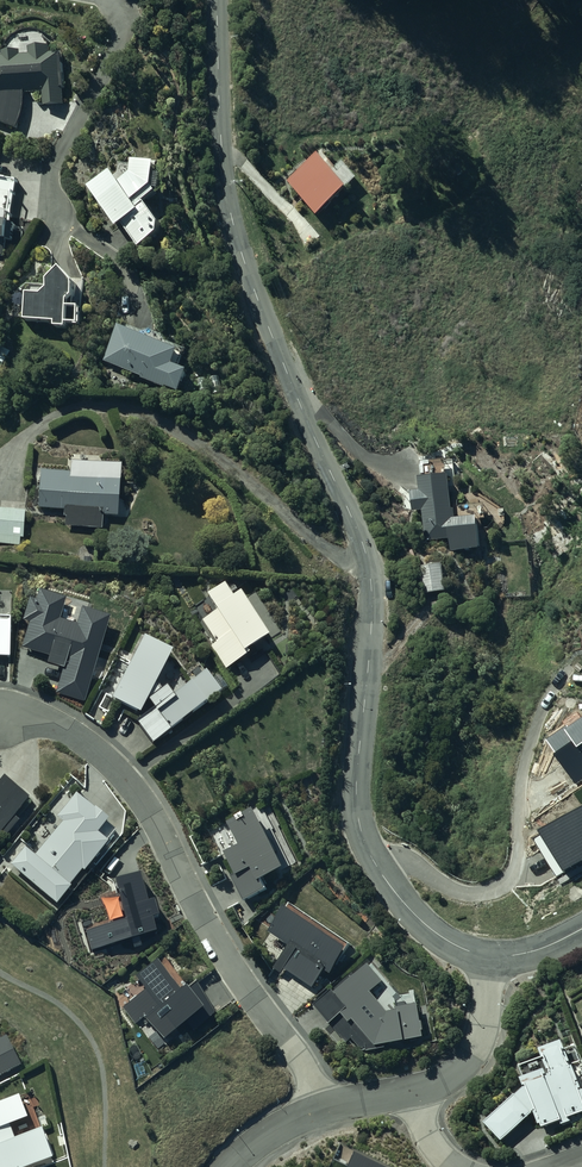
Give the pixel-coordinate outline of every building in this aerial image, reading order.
[(0,53),(0,118),(18,125),(19,125),(19,124),(19,123),(20,123),(20,122),(20,121),(20,120),(21,120),(21,119),(21,118),(22,117),(22,116),(22,115),(23,114),(23,113),(23,112),(23,111),(24,111),(24,110),(24,109),(24,108),(24,107),(25,106),(25,105),(25,104),(25,103),(25,102),(25,101),(25,100),(25,99),(26,98),(26,97),(26,96),(26,95),(26,94),(26,93),(26,92),(26,91),(45,90),(45,102),(65,102),(63,50),(51,50),(51,45),(31,45),(31,52),(23,53),(23,49),(5,49),(5,54),(0,53)] [(113,165),(90,182),(119,222),(123,219),(140,243),(160,227),(162,215),(147,196),(159,186),(155,181),(159,155),(134,155),(132,168),(122,177),(113,165)] [(349,191),(320,156),(288,182),(318,218),(349,191)] [(4,252),(7,235),(13,236),(16,218),(11,217),(14,206),(10,206),(12,196),(14,191),(17,191),(18,177),(9,175),(9,174),(0,173),(0,251),(4,252)] [(30,293),(28,320),(28,322),(58,322),(58,327),(81,326),(81,323),(83,323),(83,305),(71,305),(71,299),(76,294),(77,280),(65,266),(52,279),(51,287),(44,294),(30,293)] [(121,321),(106,359),(143,373),(142,377),(168,387),(169,382),(182,387),(191,365),(176,359),(181,345),(121,321)] [(12,350),(1,344),(0,345),(0,368),(2,369),(12,350)] [(121,461),(72,460),(71,470),(42,468),(39,507),(65,509),(65,515),(66,515),(66,525),(103,526),(104,513),(119,514),(121,461)] [(422,488),(403,490),(403,511),(423,508),(424,540),(440,539),(440,536),(450,534),(451,550),(482,544),(480,512),(456,515),(456,505),(453,505),(453,469),(449,470),(449,467),(423,470),(422,474),(421,474),(422,488)] [(20,543),(21,536),(24,536),(26,508),(0,507),(0,542),(20,543)] [(444,561),(419,564),(423,591),(447,588),(444,561)] [(201,626),(229,670),(256,653),(253,649),(276,634),(244,584),(236,589),(227,576),(204,592),(215,610),(203,618),(206,622),(201,626)] [(67,595),(41,586),(38,597),(31,595),(24,619),(30,621),(22,646),(50,654),(48,661),(64,666),(57,691),(86,700),(112,614),(83,605),(77,622),(60,617),(67,595)] [(11,654),(12,613),(0,613),(0,654),(11,654)] [(223,687),(207,666),(175,691),(169,682),(163,686),(158,679),(175,646),(146,633),(114,696),(142,710),(149,696),(156,705),(137,719),(154,741),(223,687)] [(3,830),(7,833),(20,818),(15,813),(31,795),(6,773),(0,780),(0,833),(3,830)] [(27,845),(12,862),(58,902),(73,883),(72,882),(84,867),(85,869),(110,838),(99,830),(111,815),(97,805),(78,790),(58,815),(64,820),(36,853),(27,845)] [(258,803),(231,817),(242,840),(227,848),(238,871),(233,873),(245,897),(269,884),(264,874),(280,867),(281,870),(289,866),(287,862),(288,861),(258,803)] [(289,901),(271,929),(290,942),(275,966),(283,971),(286,966),(315,985),(327,966),(333,970),(352,942),(289,901)] [(133,973),(142,986),(130,996),(132,999),(123,1007),(136,1021),(141,1017),(163,1042),(184,1024),(194,1036),(224,1009),(206,988),(209,985),(197,971),(190,977),(167,951),(161,956),(158,954),(133,973)] [(334,986),(315,1003),(347,1042),(353,1038),(362,1049),(387,1045),(387,1041),(426,1033),(425,1027),(427,1027),(425,1017),(422,1018),(419,1001),(397,1005),(397,1007),(390,1009),(373,990),(385,978),(370,961),(338,989),(334,986)] [(22,1063),(7,1034),(0,1038),(0,1075),(22,1063)] [(524,1073),(528,1084),(488,1119),(504,1138),(536,1110),(540,1122),(542,1121),(544,1125),(561,1118),(563,1123),(573,1120),(571,1114),(581,1110),(581,1087),(574,1063),(581,1060),(575,1043),(568,1045),(565,1037),(542,1045),(545,1054),(521,1063),(524,1073)] [(0,1106),(0,1166),(40,1166),(54,1162),(44,1133),(16,1142),(12,1132),(30,1125),(20,1098),(0,1106)] [(353,1145),(341,1166),(400,1166),(353,1145)]
